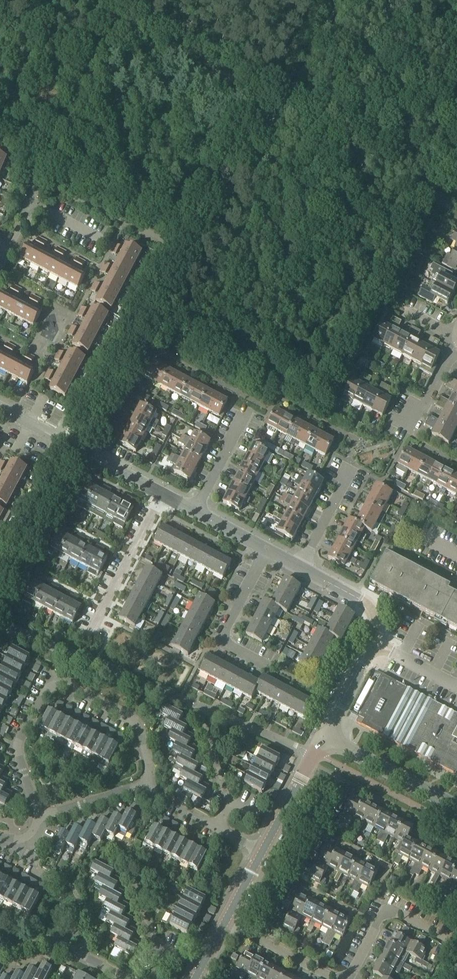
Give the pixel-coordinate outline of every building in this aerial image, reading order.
[(39,238),(35,246),(30,243),(21,259),(31,264),(43,240),(39,238)] [(43,240),(31,264),(40,269),(49,253),(43,250),(44,247),(47,242),(43,240)] [(116,245),(114,249),(137,262),(142,252),(127,244),(124,249),(116,245)] [(49,253),(40,269),(50,274),(58,258),(62,250),(58,248),(55,253),(54,256),(49,253)] [(137,262),(114,249),(111,254),(119,258),(117,263),(132,271),(137,262)] [(62,250),(58,258),(50,274),(59,279),(68,263),(62,260),(66,252),(62,250)] [(452,269),(455,264),(456,265),(456,252),(456,251),(453,258),(448,255),(443,265),(452,269)] [(73,266),(68,263),(59,279),(69,284),(77,268),(82,261),(77,258),(73,266)] [(82,261),(77,268),(69,284),(79,289),(87,273),(82,271),(86,263),(82,261)] [(114,269),(111,267),(106,264),(103,268),(127,281),(132,271),(117,263),(114,269)] [(439,268),(433,264),(430,270),(433,271),(431,275),(434,277),(431,283),(437,286),(453,294),(456,288),(456,284),(447,279),(450,274),(439,268)] [(127,281),(103,268),(101,273),(109,277),(107,282),(122,290),(127,281)] [(104,288),(101,286),(96,284),(94,288),(117,300),(122,290),(107,282),(104,288)] [(4,291),(0,299),(0,309),(6,312),(15,293),(18,288),(14,286),(10,294),(4,291)] [(419,296),(433,304),(436,299),(448,305),(453,294),(437,286),(434,292),(425,287),(419,296)] [(18,288),(15,293),(6,312),(15,317),(23,301),(18,298),(22,291),(18,288)] [(117,300),(94,288),(91,293),(99,297),(97,301),(112,309),(117,300)] [(28,304),(23,301),(15,317),(25,322),(34,304),(37,299),(32,296),(30,301),(28,304)] [(37,299),(34,304),(25,322),(34,327),(42,312),(37,309),(39,306),(41,301),(37,299)] [(83,309),(81,312),(104,325),(109,315),(104,312),(105,310),(95,304),(90,313),(83,309)] [(104,325),(81,312),(78,317),(86,321),(83,326),(99,334),(104,325)] [(387,327),(382,324),(373,340),(383,345),(397,320),(392,317),(387,327)] [(401,322),(397,320),(383,345),(393,350),(401,334),(396,332),(401,322)] [(72,327),(70,331),(94,344),(99,334),(83,326),(80,332),(72,327)] [(406,337),(401,334),(393,350),(402,356),(416,330),(411,327),(406,337)] [(420,332),(416,330),(402,356),(412,361),(420,344),(415,342),(420,332)] [(94,344),(70,331),(68,336),(76,340),(73,345),(89,353),(94,344)] [(425,347),(420,344),(412,361),(421,366),(435,340),(430,337),(425,347)] [(440,343),(435,340),(421,366),(431,371),(440,355),(435,352),(440,343)] [(0,350),(0,368),(9,351),(12,346),(8,344),(5,349),(4,352),(0,350)] [(9,351),(0,368),(0,370),(9,375),(17,359),(12,356),(16,348),(12,346),(9,351)] [(59,352),(57,356),(81,368),(86,359),(70,351),(67,357),(59,352)] [(17,359),(9,375),(18,380),(28,361),(31,356),(27,354),(23,362),(17,359)] [(31,356),(28,361),(18,380),(28,385),(36,369),(31,366),(35,359),(31,356)] [(81,368),(57,356),(55,361),(63,365),(60,370),(76,378),(81,368)] [(374,364),(361,358),(357,365),(370,371),(372,366),(374,364)] [(150,361),(142,376),(152,382),(161,367),(150,361)] [(375,361),(374,364),(372,366),(382,371),(385,366),(375,361)] [(161,367),(152,382),(162,387),(170,372),(161,367)] [(49,371),(47,375),(71,388),(76,378),(60,370),(57,376),(49,371)] [(170,372),(162,387),(172,392),(180,377),(170,372)] [(351,406),(353,402),(367,376),(363,373),(357,383),(352,380),(341,400),(351,406)] [(71,388),(47,375),(44,380),(52,384),(50,389),(66,397),(71,388)] [(367,376),(353,402),(363,407),(372,390),(367,388),(372,378),(368,376),(367,376)] [(180,377),(172,392),(181,397),(189,382),(180,377)] [(451,378),(448,383),(456,387),(456,381),(451,378)] [(189,382),(181,397),(191,402),(199,387),(189,382)] [(376,393),(372,390),(363,407),(372,412),(386,386),(381,383),(376,393)] [(456,392),(453,397),(456,399),(456,387),(448,383),(446,387),(456,392)] [(391,388),(386,386),(372,412),(382,417),(391,401),(386,398),(391,388)] [(199,387),(191,402),(200,407),(208,392),(199,387)] [(208,392),(200,407),(210,412),(218,397),(208,392)] [(219,417),(227,402),(218,397),(210,412),(219,417)] [(441,397),(438,402),(456,412),(456,399),(453,397),(450,402),(441,397)] [(445,412),(443,416),(456,424),(456,412),(438,402),(436,406),(445,412)] [(156,414),(141,405),(136,415),(157,426),(159,422),(153,419),(156,414)] [(174,410),(171,415),(181,420),(184,416),(174,410)] [(282,414),(276,411),(268,427),(278,432),(287,413),(283,411),(282,414)] [(291,415),(287,413),(278,432),(287,437),(296,421),(290,418),(291,415)] [(131,425),(146,433),(149,428),(155,431),(157,426),(136,415),(131,425)] [(431,416),(428,421),(454,434),(456,429),(456,424),(443,416),(440,421),(431,416)] [(287,437),(293,440),(291,444),(295,446),(305,426),(296,421),(287,437)] [(435,430),(433,436),(449,444),(454,434),(428,421),(426,425),(435,430)] [(125,435),(141,443),(146,433),(131,425),(125,435)] [(315,431),(305,426),(295,446),(298,448),(300,444),(306,447),(315,431)] [(315,431),(306,447),(316,452),(324,436),(315,431)] [(186,437),(183,435),(181,439),(205,452),(210,442),(195,434),(192,440),(186,437)] [(120,444),(136,453),(141,443),(125,435),(120,444)] [(325,457),(334,441),(324,436),(316,452),(325,457)] [(258,438),(256,443),(269,450),(271,445),(258,438)] [(178,443),(187,448),(184,453),(200,461),(205,452),(181,439),(178,443)] [(278,454),(280,450),(271,445),(269,450),(278,454)] [(269,466),(274,456),(254,446),(249,456),(265,464),(269,466)] [(407,450),(398,466),(408,471),(416,455),(407,450)] [(170,458),(171,458),(171,459),(195,471),(200,461),(184,453),(181,459),(172,454),(170,458)] [(418,476),(426,460),(416,455),(408,471),(418,476)] [(265,464),(249,456),(244,465),(260,473),(265,464)] [(169,462),(178,467),(175,472),(190,480),(195,471),(171,459),(169,462)] [(418,476),(423,479),(421,484),(425,486),(436,466),(426,460),(418,476)] [(0,463),(0,467),(23,479),(28,469),(12,461),(9,466),(1,462),(0,463)] [(255,483),(255,482),(260,485),(265,477),(259,474),(260,473),(244,465),(239,475),(255,483)] [(445,471),(436,466),(425,486),(429,488),(431,483),(437,486),(445,471)] [(0,467),(0,472),(5,475),(2,480),(17,488),(23,479),(0,467)] [(437,486),(442,489),(439,495),(444,497),(446,491),(447,491),(455,476),(445,471),(437,486)] [(304,480),(298,477),(297,480),(319,492),(324,483),(307,474),(304,480)] [(255,483),(239,475),(234,484),(250,492),(255,483)] [(456,495),(456,477),(455,476),(447,491),(456,497),(456,495)] [(87,505),(95,489),(90,486),(92,481),(88,478),(76,501),(74,504),(84,510),(87,505)] [(12,498),(17,488),(2,480),(0,483),(0,491),(12,498)] [(294,485),(300,488),(297,493),(314,502),(319,492),(297,480),(294,485)] [(250,492),(234,484),(229,494),(249,504),(251,500),(247,498),(250,492)] [(371,496),(387,504),(393,491),(386,488),(385,490),(376,486),(371,496)] [(87,505),(95,509),(94,511),(95,512),(108,489),(103,487),(101,492),(95,489),(87,505)] [(95,512),(97,513),(98,511),(106,515),(114,499),(109,496),(111,491),(108,489),(95,512)] [(0,491),(0,504),(7,508),(12,498),(0,491)] [(294,499),(288,496),(286,499),(309,511),(314,502),(297,493),(294,499)] [(249,504),(229,494),(224,504),(239,512),(244,502),(248,504),(249,504)] [(366,505),(382,514),(387,504),(371,496),(366,505)] [(106,515),(114,519),(113,521),(115,522),(127,499),(123,497),(120,502),(114,499),(106,515)] [(131,501),(127,499),(115,522),(114,524),(123,529),(134,509),(128,506),(131,501)] [(263,499),(260,504),(258,509),(262,511),(265,506),(267,502),(263,499)] [(284,503),(290,507),(287,512),(304,521),(309,511),(286,499),(284,503)] [(430,499),(427,504),(437,509),(440,504),(430,499)] [(405,503),(403,506),(400,511),(405,513),(409,505),(405,503)] [(361,514),(377,523),(382,514),(366,505),(361,514)] [(0,521),(5,524),(11,513),(5,510),(4,513),(0,511),(0,521)] [(284,518),(278,515),(276,518),(299,530),(304,521),(287,512),(284,518)] [(361,514),(356,524),(365,529),(372,533),(377,523),(361,514)] [(274,523),(280,526),(277,532),(293,540),(299,530),(276,518),(274,523)] [(356,524),(349,520),(344,530),(364,541),(366,537),(362,534),(365,529),(356,524)] [(163,527),(154,543),(163,547),(171,531),(163,527)] [(62,528),(50,551),(48,554),(58,559),(61,554),(70,538),(64,535),(66,530),(62,528)] [(364,541),(344,530),(339,540),(355,548),(357,543),(362,545),(364,541)] [(172,552),(180,536),(171,531),(163,547),(172,552)] [(61,554),(69,559),(68,561),(69,562),(82,538),(78,536),(75,541),(70,538),(61,554)] [(180,556),(189,540),(180,536),(172,552),(180,556)] [(378,536),(376,541),(373,546),(378,548),(382,539),(378,536)] [(69,562),(70,562),(72,560),(80,564),(88,548),(83,545),(85,540),(82,538),(69,562)] [(189,561),(197,545),(189,540),(180,556),(189,561)] [(355,548),(339,540),(333,549),(349,558),(355,548)] [(197,565),(206,550),(197,545),(189,561),(197,565)] [(88,569),(87,571),(89,571),(101,548),(97,546),(94,551),(88,548),(80,564),(88,569)] [(101,548),(89,571),(87,574),(97,579),(108,558),(102,555),(105,550),(101,548)] [(355,566),(355,567),(365,572),(367,567),(363,565),(349,558),(333,549),(328,559),(344,568),(347,562),(355,566)] [(206,570),(214,554),(206,550),(197,565),(206,570)] [(215,574),(223,559),(214,554),(206,570),(215,574)] [(386,554),(370,585),(456,631),(456,596),(455,596),(454,590),(386,554)] [(223,579),(231,563),(223,559),(215,574),(223,579)] [(162,577),(147,568),(142,577),(158,585),(162,577)] [(24,601),(24,603),(33,607),(34,604),(35,604),(43,588),(37,585),(40,580),(36,577),(24,601)] [(138,585),(153,594),(158,585),(142,577),(138,585)] [(280,588),(296,596),(301,588),(285,579),(280,588)] [(183,584),(178,581),(177,581),(173,588),(179,591),(181,586),(183,584)] [(133,594),(149,602),(153,594),(138,585),(133,594)] [(35,604),(43,608),(42,610),(43,611),(56,588),(51,586),(49,591),(43,588),(35,604)] [(43,611),(45,612),(46,610),(54,614),(62,598),(56,595),(59,590),(56,588),(43,611)] [(296,596),(280,588),(276,596),(292,605),(296,596)] [(129,603),(144,611),(149,602),(133,594),(129,603)] [(54,614),(62,618),(61,620),(62,621),(75,598),(71,596),(68,601),(62,598),(54,614)] [(215,604),(199,596),(195,605),(212,614),(213,611),(212,611),(215,604)] [(271,605),(280,610),(287,614),(292,605),(276,596),(271,605)] [(62,621),(64,622),(65,619),(73,624),(82,608),(76,605),(79,600),(75,598),(62,621)] [(264,601),(262,605),(260,610),(276,619),(280,610),(271,605),(264,601)] [(124,611),(140,619),(144,611),(129,603),(124,611)] [(212,614),(195,605),(190,613),(206,621),(209,616),(210,616),(212,614)] [(356,617),(339,608),(335,616),(351,625),(354,619),(355,619),(356,617)] [(260,610),(258,614),(255,619),(271,627),(276,619),(260,610)] [(120,620),(135,628),(140,619),(124,611),(120,620)] [(206,621),(190,613),(186,622),(203,631),(204,628),(203,627),(206,621)] [(351,625),(335,616),(330,625),(347,634),(348,632),(347,631),(351,625)] [(301,621),(294,617),(292,621),(302,627),(304,623),(301,621)] [(301,621),(304,623),(312,627),(314,622),(303,617),(301,621)] [(255,619),(253,622),(251,627),(267,636),(271,627),(255,619)] [(203,631),(186,622),(181,630),(197,638),(200,633),(201,633),(203,631)] [(326,633),(335,638),(335,639),(342,642),(345,636),(346,637),(347,634),(330,625),(326,633)] [(251,627),(248,633),(246,636),(262,644),(267,636),(251,627)] [(152,629),(149,635),(147,637),(151,639),(156,631),(152,629)] [(197,638),(181,630),(177,639),(194,648),(195,645),(194,644),(197,638)] [(326,633),(319,630),(314,638),(331,648),(333,645),(331,644),(335,639),(335,638),(326,633)] [(158,632),(155,638),(154,641),(158,643),(162,635),(158,632)] [(331,648),(314,638),(310,647),(325,656),(329,650),(330,651),(331,648)] [(194,648),(177,639),(172,648),(188,656),(191,649),(193,650),(194,648)] [(325,656),(310,647),(305,656),(322,665),(323,662),(322,661),(325,656)] [(9,658),(26,667),(31,658),(14,649),(9,658)] [(296,654),(286,649),(283,655),(293,660),(296,654)] [(322,665),(305,656),(301,664),(316,673),(320,667),(321,667),(322,665)] [(208,657),(201,671),(200,672),(208,677),(217,661),(208,657)] [(26,667),(9,658),(4,667),(21,676),(26,667)] [(217,661),(208,677),(217,681),(225,666),(217,661)] [(225,666),(217,681),(225,686),(234,670),(225,666)] [(4,667),(0,675),(0,676),(17,685),(21,676),(4,667)] [(234,670),(225,686),(234,690),(242,675),(234,670)] [(242,675),(234,690),(242,695),(251,679),(242,675)] [(359,718),(365,721),(362,726),(456,776),(456,715),(453,713),(446,709),(393,681),(382,675),(359,718)] [(0,676),(0,687),(12,693),(17,685),(0,676)] [(263,677),(259,684),(255,693),(263,697),(272,681),(263,677)] [(259,684),(251,679),(242,695),(252,700),(255,693),(259,684)] [(272,681),(263,697),(272,702),(280,686),(272,681)] [(280,686),(272,702),(281,707),(289,690),(280,686)] [(8,702),(12,693),(0,687),(0,698),(8,702)] [(209,697),(215,700),(219,692),(213,689),(211,693),(209,697)] [(289,690),(281,707),(289,711),(298,695),(289,690)] [(298,695),(289,711),(298,716),(306,700),(298,695)] [(18,700),(16,702),(13,700),(11,704),(19,708),(22,702),(18,700)] [(307,720),(315,704),(306,700),(298,716),(307,720)] [(166,706),(162,714),(169,718),(188,728),(191,722),(182,718),(184,715),(166,706)] [(13,708),(12,710),(9,709),(7,713),(15,717),(18,711),(13,708)] [(41,729),(49,733),(50,733),(58,716),(50,711),(41,729)] [(50,733),(49,733),(47,737),(56,742),(58,737),(58,738),(67,720),(58,716),(50,733)] [(165,727),(173,731),(192,741),(195,735),(187,731),(188,728),(169,718),(165,727)] [(58,738),(66,742),(67,742),(76,725),(67,720),(58,738)] [(80,727),(76,725),(67,742),(66,742),(63,747),(73,751),(75,746),(75,747),(84,729),(80,727)] [(4,726),(0,733),(0,736),(4,738),(9,728),(4,726)] [(84,751),(93,734),(84,729),(75,747),(84,751)] [(295,729),(293,732),(302,738),(304,734),(295,729)] [(173,731),(169,739),(177,744),(196,753),(199,748),(190,744),(192,741),(173,731)] [(93,756),(102,739),(93,734),(84,751),(93,756)] [(102,760),(110,743),(102,739),(93,756),(102,760)] [(110,743),(102,760),(99,765),(108,770),(120,748),(110,743)] [(170,758),(178,762),(181,756),(200,766),(203,761),(194,756),(196,753),(177,744),(170,758)] [(281,759),(263,751),(259,759),(276,768),(281,759)] [(175,769),(183,773),(185,769),(204,779),(207,773),(199,769),(200,766),(181,756),(178,762),(175,769)] [(254,768),(272,777),(276,768),(259,759),(254,768)] [(250,776),(267,785),(272,777),(254,768),(250,776)] [(180,778),(189,783),(190,782),(208,791),(210,786),(203,782),(204,779),(185,769),(183,773),(180,778)] [(7,786),(10,781),(1,776),(3,773),(0,772),(0,782),(7,786)] [(246,775),(241,784),(245,785),(262,794),(267,785),(250,776),(250,777),(246,775)] [(11,799),(14,793),(5,789),(7,786),(0,782),(0,793),(11,799)] [(189,783),(187,786),(185,791),(200,799),(197,806),(207,812),(214,799),(206,794),(208,791),(190,782),(189,783)] [(10,809),(14,811),(17,806),(9,801),(11,799),(0,793),(0,804),(10,809)] [(361,801),(353,797),(344,813),(355,818),(360,809),(364,801),(362,799),(361,801)] [(364,801),(360,809),(355,818),(365,823),(373,808),(365,803),(366,802),(364,801)] [(142,808),(137,805),(134,811),(139,814),(142,808)] [(373,808),(365,823),(360,832),(364,834),(368,825),(375,829),(385,811),(382,810),(381,812),(373,808)] [(140,821),(136,819),(139,814),(134,811),(132,814),(129,812),(124,821),(120,829),(117,835),(125,839),(127,834),(132,837),(140,821)] [(375,829),(381,832),(376,841),(380,843),(394,818),(386,814),(387,812),(385,811),(375,829)] [(336,828),(344,833),(343,834),(349,838),(353,831),(349,830),(355,818),(344,813),(336,828)] [(109,814),(106,820),(112,823),(116,817),(109,814)] [(115,838),(117,835),(120,829),(124,821),(116,816),(116,817),(112,823),(112,825),(107,834),(115,838)] [(96,818),(93,824),(99,827),(102,821),(96,818)] [(401,823),(394,818),(380,843),(384,845),(389,836),(395,840),(405,822),(402,821),(401,823)] [(103,820),(102,821),(99,827),(98,829),(94,838),(103,842),(107,834),(112,825),(103,820)] [(83,822),(79,828),(86,831),(89,825),(83,822)] [(401,843),(397,852),(400,853),(401,854),(408,839),(408,840),(414,829),(406,825),(407,823),(405,822),(395,840),(401,843)] [(90,824),(89,825),(86,831),(85,833),(81,842),(90,846),(94,838),(98,829),(90,824)] [(69,826),(66,832),(73,836),(76,829),(69,826)] [(155,849),(164,832),(156,827),(147,844),(155,849)] [(76,828),(76,829),(73,836),(72,837),(67,846),(76,850),(81,842),(85,833),(76,828)] [(53,849),(63,854),(67,846),(72,837),(62,832),(53,849)] [(164,832),(155,849),(164,853),(173,836),(164,832)] [(173,836),(164,853),(172,858),(181,841),(173,836)] [(401,854),(400,853),(395,864),(399,866),(404,857),(410,861),(419,843),(417,842),(416,843),(408,840),(408,839),(401,854)] [(181,841),(172,858),(181,862),(190,845),(181,841)] [(410,876),(413,877),(411,880),(412,880),(428,850),(421,846),(421,845),(419,843),(410,861),(416,864),(410,876)] [(190,867),(199,850),(190,845),(181,862),(190,867)] [(335,850),(327,846),(318,862),(329,868),(329,867),(338,849),(336,848),(335,850)] [(338,849),(329,867),(329,868),(338,873),(347,857),(339,852),(340,851),(338,849)] [(199,872),(208,855),(199,850),(190,867),(199,872)] [(436,854),(428,850),(412,880),(416,882),(424,868),(430,872),(439,854),(437,853),(436,854)] [(430,872),(436,875),(432,883),(436,885),(440,877),(449,861),(440,857),(441,855),(439,854),(430,872)] [(347,857),(338,873),(334,881),(338,883),(342,875),(348,878),(358,860),(356,859),(355,861),(347,857)] [(348,878),(355,882),(350,890),(354,892),(367,867),(359,863),(360,861),(358,860),(348,878)] [(450,882),(456,869),(456,864),(456,865),(449,861),(440,877),(450,882)] [(310,878),(318,883),(317,884),(319,885),(323,879),(329,868),(318,862),(310,878)] [(97,863),(93,871),(101,875),(119,885),(122,880),(114,875),(115,872),(97,863)] [(375,872),(367,867),(354,892),(358,894),(363,885),(369,889),(378,871),(376,870),(375,872)] [(14,878),(13,877),(12,879),(13,883),(16,877),(18,877),(20,873),(14,869),(11,874),(15,876),(14,878)] [(23,874),(20,879),(26,882),(29,877),(23,874)] [(96,884),(105,888),(123,898),(126,892),(118,888),(119,885),(101,875),(96,884)] [(14,884),(5,879),(0,889),(0,898),(5,901),(14,884)] [(443,901),(444,899),(452,904),(456,894),(456,886),(450,882),(444,893),(440,900),(443,901)] [(14,905),(22,888),(14,884),(5,901),(14,905)] [(22,910),(31,893),(22,888),(14,905),(22,910)] [(105,888),(100,897),(108,901),(127,911),(130,905),(122,901),(123,898),(105,888)] [(207,900),(190,891),(185,901),(202,909),(207,900)] [(31,893),(22,910),(31,915),(40,898),(31,893)] [(309,900),(301,895),(292,912),(302,917),(303,917),(302,917),(312,899),(310,898),(309,900)] [(312,899),(302,917),(303,917),(312,922),(321,906),(313,902),(314,900),(312,899)] [(104,909),(112,913),(131,923),(134,918),(126,914),(127,911),(108,901),(104,909)] [(180,909),(197,918),(202,909),(185,901),(180,909)] [(321,906),(312,922),(308,931),(312,933),(316,924),(323,928),(332,910),(330,909),(329,910),(321,906)] [(131,923),(112,913),(104,909),(101,914),(109,919),(107,921),(116,926),(135,936),(138,931),(129,926),(131,923)] [(180,909),(176,918),(193,927),(197,918),(180,909)] [(329,931),(324,939),(322,944),(326,946),(341,917),(333,913),(334,911),(332,910),(323,928),(329,931)] [(283,927),(292,932),(291,934),(293,935),(297,928),(302,917),(292,912),(283,927)] [(166,924),(171,927),(171,926),(188,935),(193,927),(176,918),(171,915),(166,924)] [(349,921),(341,917),(326,946),(329,948),(332,943),(336,935),(343,938),(352,921),(350,919),(349,921)] [(112,934),(120,939),(139,949),(142,943),(134,939),(135,936),(116,926),(112,934)] [(293,935),(294,935),(291,939),(295,941),(301,930),(297,928),(293,935)] [(388,943),(406,952),(406,953),(412,943),(395,934),(391,942),(389,941),(388,943)] [(139,949),(120,939),(115,947),(142,961),(145,956),(138,951),(139,949)] [(388,946),(384,953),(405,964),(410,955),(406,953),(406,952),(388,943),(387,945),(388,946)] [(410,955),(416,958),(423,962),(425,958),(424,957),(427,951),(412,943),(406,953),(410,955)] [(253,957),(245,953),(236,970),(246,975),(256,957),(254,956),(253,957)] [(377,963),(395,972),(395,973),(399,975),(402,969),(410,973),(412,969),(405,965),(405,964),(384,953),(380,962),(378,961),(377,963)] [(247,975),(245,978),(257,978),(265,964),(258,960),(258,958),(256,957),(246,975),(247,975)] [(423,962),(416,958),(414,962),(427,969),(429,965),(423,962)] [(52,959),(49,965),(54,968),(57,962),(52,959)] [(382,978),(393,978),(392,978),(395,973),(395,972),(377,963),(376,965),(378,966),(373,974),(382,978)] [(276,968),(274,967),(273,968),(265,964),(257,978),(270,978),(276,968)] [(41,971),(40,974),(37,978),(49,978),(53,970),(45,965),(44,966),(41,971)] [(285,974),(278,970),(278,969),(276,968),(270,978),(283,978),(285,974)] [(28,976),(27,978),(26,978),(37,978),(40,974),(31,970),(28,976)] [(247,975),(246,975),(236,970),(231,978),(245,978),(247,975)]
